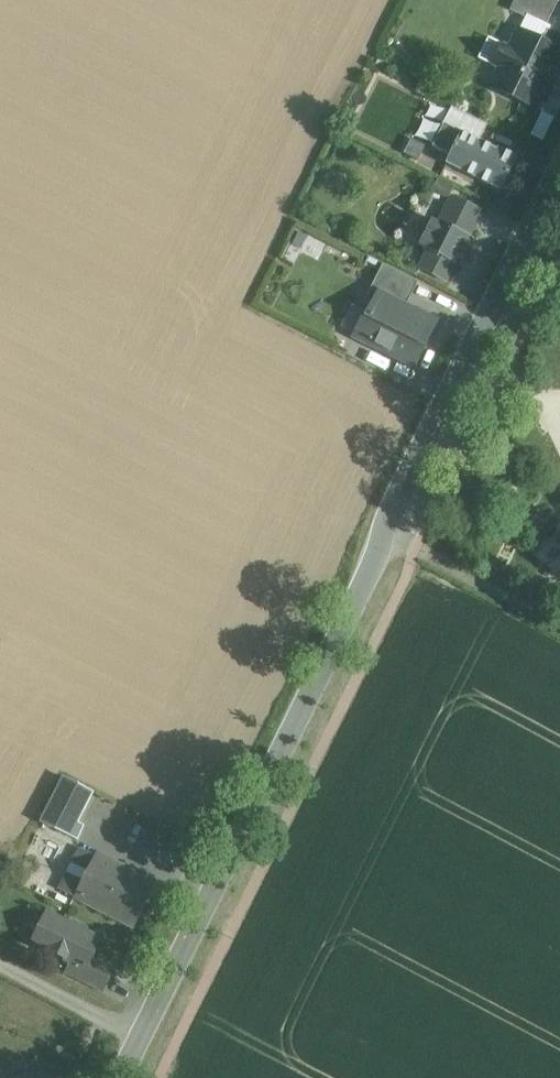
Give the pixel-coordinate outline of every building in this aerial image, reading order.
[(510,10),(545,28),(559,0),(515,0),(510,10)] [(510,49),(504,46),(495,66),(500,69),(491,87),(535,108),(543,92),(549,95),(559,73),(554,70),(559,58),(559,52),(519,31),(510,49)] [(487,125),(452,107),(443,125),(461,134),(462,132),(479,141),(487,125)] [(479,141),(462,132),(461,134),(443,125),(432,147),(450,156),(446,164),(501,191),(518,158),(497,148),(497,150),(479,141)] [(482,211),(452,197),(439,223),(469,237),(482,211)] [(439,223),(433,220),(420,246),(429,250),(420,268),(446,281),(454,263),(458,265),(471,239),(469,237),(439,223)] [(379,295),(406,308),(418,282),(383,264),(370,291),(379,295)] [(406,308),(379,295),(369,314),(367,313),(355,336),(415,365),(436,323),(406,308)] [(64,778),(41,823),(76,839),(82,825),(76,822),(91,792),(64,778)] [(155,884),(97,854),(96,857),(79,848),(66,874),(67,874),(59,890),(134,927),(155,884)] [(20,866),(14,879),(26,886),(32,873),(20,866)] [(100,940),(47,914),(32,942),(72,962),(86,969),(92,957),(100,940)] [(113,968),(92,957),(86,969),(72,962),(66,974),(102,992),(113,968)]
